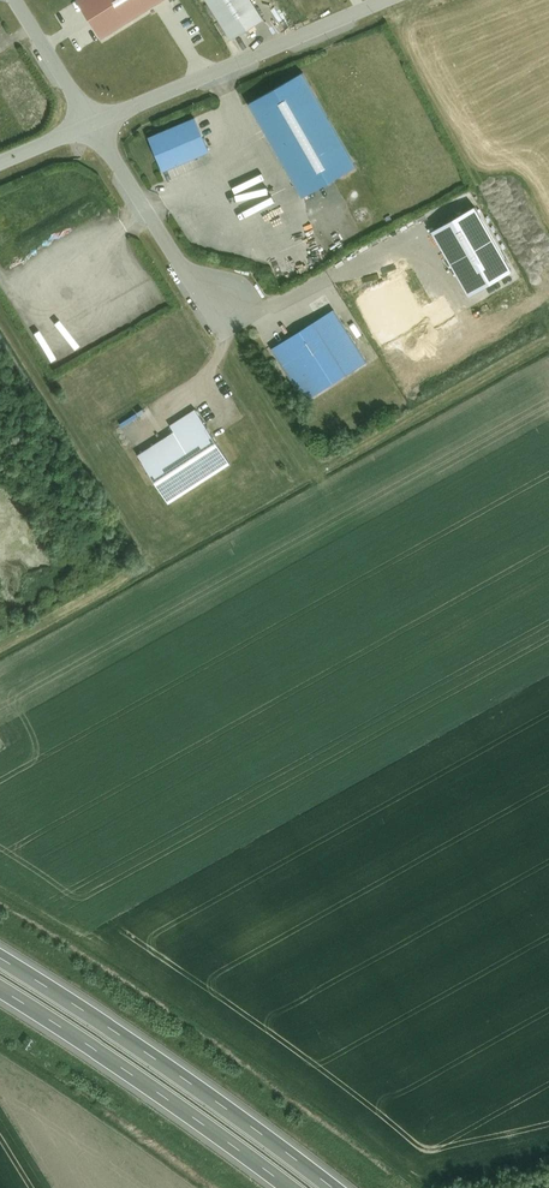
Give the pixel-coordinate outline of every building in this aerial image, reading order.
[(99,35),(152,0),(77,0),(99,35)] [(234,35),(263,15),(254,0),(211,0),(234,35)] [(255,101),(308,195),(360,165),(308,72),(255,101)] [(142,136),(155,170),(202,151),(188,117),(142,136)] [(217,180),(193,202),(198,208),(222,185),(217,180)] [(460,296),(503,271),(466,205),(423,229),(460,296)] [(141,307),(127,289),(120,294),(114,287),(95,302),(116,327),(141,307)] [(272,346),(305,398),(368,358),(334,306),(272,346)] [(131,457),(162,504),(224,464),(189,411),(166,425),(170,432),(131,457)]
